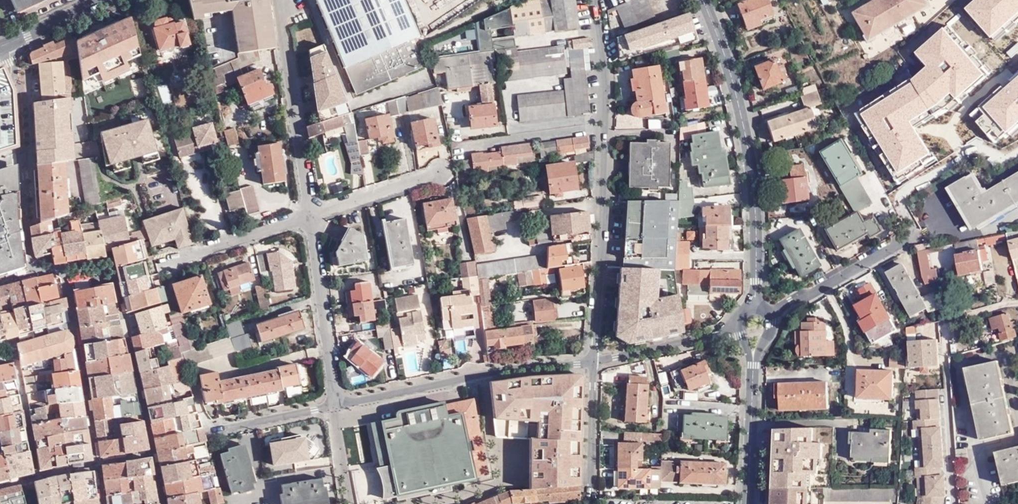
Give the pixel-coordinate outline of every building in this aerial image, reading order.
[(20,11),(46,0),(15,0),(20,11)] [(177,3),(182,1),(187,16),(192,14),(188,0),(176,0),(177,3)] [(217,10),(216,0),(188,0),(192,14),(210,12),(217,10)] [(217,10),(231,9),(230,2),(227,2),(227,0),(216,0),(217,10)] [(227,2),(230,2),(231,9),(237,53),(256,51),(262,50),(275,48),(268,0),(227,0),(227,2)] [(355,92),(421,64),(411,40),(418,37),(403,0),(316,0),(355,92)] [(554,31),(550,0),(540,0),(524,3),(525,7),(508,9),(513,37),(554,31)] [(554,31),(578,27),(573,0),(550,0),(554,31)] [(628,1),(607,10),(608,13),(615,10),(623,28),(653,16),(647,2),(651,0),(631,0),(628,1)] [(739,4),(743,15),(747,13),(751,24),(775,15),(769,0),(751,0),(739,4)] [(867,41),(926,6),(923,0),(873,0),(850,13),(867,41)] [(964,8),(990,38),(1017,13),(1017,0),(974,0),(964,8)] [(486,41),(513,37),(508,9),(481,19),(486,41)] [(694,39),(686,12),(613,37),(620,58),(694,39)] [(747,13),(743,15),(749,30),(753,29),(751,24),(747,13)] [(138,46),(130,15),(93,34),(89,36),(92,43),(88,45),(84,38),(76,41),(82,71),(96,65),(100,72),(131,58),(128,51),(138,46)] [(762,23),(776,17),(775,15),(751,24),(753,29),(763,25),(762,23)] [(166,18),(156,20),(154,24),(155,28),(153,28),(160,50),(179,45),(180,47),(192,44),(188,31),(186,32),(183,20),(173,23),(172,18),(167,20),(166,18)] [(324,103),(340,97),(313,23),(296,30),(306,59),(303,60),(306,69),(310,67),(324,103)] [(925,66),(910,80),(911,82),(929,110),(950,94),(955,99),(984,74),(942,27),(914,52),(925,66)] [(92,43),(89,36),(93,34),(92,31),(76,39),(76,41),(84,38),(88,45),(92,43)] [(874,37),(875,49),(888,48),(887,36),(874,37)] [(590,38),(572,40),(573,45),(569,45),(569,47),(568,47),(572,77),(564,78),(568,116),(589,114),(582,47),(591,46),(590,38)] [(30,55),(32,64),(62,56),(78,52),(76,41),(76,40),(67,42),(66,39),(53,44),(53,42),(43,46),(43,48),(31,52),(30,55)] [(516,48),(496,51),(499,69),(503,69),(505,81),(566,73),(563,46),(516,52),(516,48)] [(679,57),(677,48),(663,51),(664,60),(679,57)] [(262,50),(256,51),(236,58),(240,68),(265,57),(262,50)] [(455,93),(457,93),(457,95),(472,93),(471,87),(493,84),(490,62),(493,62),(491,50),(431,59),(433,74),(444,72),(446,90),(454,89),(455,93)] [(63,61),(79,57),(78,52),(62,56),(63,61)] [(236,58),(214,68),(217,77),(240,68),(236,58)] [(700,59),(678,62),(680,72),(684,72),(689,101),(685,101),(687,111),(709,107),(707,98),(704,98),(699,69),(702,69),(700,59)] [(774,60),(755,67),(763,89),(787,79),(784,72),(788,71),(785,64),(777,67),(774,60)] [(41,102),(58,100),(57,92),(64,92),(62,62),(39,63),(41,102)] [(630,114),(633,118),(638,119),(656,116),(657,120),(668,118),(658,66),(632,70),(633,79),(630,80),(633,95),(636,94),(637,103),(633,104),(630,109),(630,114)] [(0,68),(0,150),(16,145),(13,91),(8,80),(2,67),(0,68)] [(214,68),(207,71),(212,88),(214,88),(216,94),(224,91),(224,87),(228,85),(227,82),(236,78),(248,105),(274,95),(270,85),(265,86),(259,69),(243,75),(240,68),(217,77),(214,68)] [(704,98),(707,98),(702,69),(699,69),(704,98)] [(90,73),(92,81),(101,78),(98,70),(90,73)] [(684,72),(680,72),(685,101),(689,101),(684,72)] [(982,107),(1006,133),(1017,122),(1017,75),(982,107)] [(860,114),(897,173),(930,153),(910,122),(929,110),(911,82),(860,114)] [(407,112),(439,104),(435,89),(403,99),(407,112)] [(563,90),(518,95),(521,121),(566,116),(563,90)] [(799,97),(803,110),(811,108),(820,105),(816,92),(799,97)] [(324,103),(303,111),(309,126),(347,114),(340,97),(324,103)] [(72,150),(68,98),(58,100),(41,102),(33,103),(36,152),(72,150)] [(381,140),(391,138),(392,138),(388,117),(398,115),(394,99),(372,106),(374,118),(364,120),(370,142),(381,140)] [(492,104),(481,106),(480,103),(476,104),(472,105),(472,107),(469,108),(471,129),(495,126),(492,104)] [(814,117),(811,108),(803,110),(768,122),(775,141),(827,125),(823,114),(814,117)] [(309,126),(306,127),(307,138),(345,126),(348,143),(357,142),(351,113),(347,114),(309,126)] [(115,163),(129,160),(143,155),(158,151),(148,119),(102,132),(108,165),(115,163)] [(438,146),(432,119),(409,124),(415,148),(427,145),(428,149),(438,146)] [(700,188),(729,184),(728,176),(725,177),(721,153),(717,153),(714,132),(708,133),(706,122),(681,127),(681,139),(693,138),(695,153),(695,159),(690,159),(691,166),(700,165),(702,180),(699,180),(700,188)] [(222,157),(212,123),(200,127),(201,131),(192,133),(173,139),(179,159),(207,152),(210,161),(222,157)] [(242,143),(238,130),(228,132),(224,134),(228,147),(242,143)] [(556,139),(556,141),(558,154),(566,153),(566,151),(574,150),(574,148),(589,146),(587,136),(556,139)] [(817,150),(854,211),(855,210),(870,201),(855,175),(859,172),(838,138),(817,150)] [(365,140),(357,142),(360,156),(368,154),(365,140)] [(558,155),(558,154),(556,141),(539,143),(541,157),(558,155)] [(365,184),(360,156),(357,142),(348,143),(346,143),(349,161),(350,161),(350,175),(360,178),(360,183),(365,184)] [(633,162),(633,187),(645,187),(645,186),(655,186),(668,187),(669,142),(658,142),(658,143),(648,143),(633,142),(633,153),(632,153),(632,162),(633,162)] [(278,143),(257,146),(258,152),(254,153),(254,159),(258,159),(259,164),(255,165),(256,171),(261,171),(263,184),(284,181),(278,143)] [(472,154),(472,159),(463,160),(465,173),(487,169),(487,166),(515,162),(515,157),(531,154),(530,143),(501,147),(501,151),(482,154),(482,153),(472,154)] [(37,166),(64,162),(72,161),(72,155),(72,150),(36,152),(36,159),(37,166)] [(575,162),(594,157),(594,150),(573,155),(575,162)] [(160,159),(158,151),(143,155),(146,163),(160,159)] [(79,160),(87,208),(103,202),(94,158),(79,160)] [(131,167),(129,160),(115,163),(117,171),(131,167)] [(37,166),(40,223),(51,219),(58,217),(67,214),(66,192),(68,192),(68,185),(65,185),(64,162),(37,166)] [(556,191),(562,190),(576,188),(572,163),(547,166),(550,191),(556,191)] [(788,177),(784,177),(777,178),(778,193),(785,192),(786,203),(806,201),(802,165),(787,166),(788,173),(788,177)] [(17,166),(0,171),(0,196),(18,191),(17,166)] [(951,190),(974,232),(993,221),(992,218),(1000,213),(1002,216),(1017,206),(1017,177),(989,194),(987,191),(984,193),(983,190),(979,192),(970,178),(951,190)] [(684,182),(678,182),(678,193),(678,200),(692,198),(692,188),(684,188),(684,182)] [(252,184),(239,187),(240,189),(245,206),(247,214),(260,210),(252,184)] [(230,210),(245,206),(240,189),(225,193),(230,210)] [(26,264),(19,220),(18,191),(0,196),(0,272),(26,264)] [(505,209),(514,207),(544,203),(543,194),(523,197),(523,200),(504,202),(505,209)] [(427,225),(456,221),(452,198),(423,203),(427,225)] [(692,215),(693,198),(692,198),(678,200),(677,216),(692,215)] [(628,200),(624,267),(674,269),(675,262),(675,254),(675,242),(666,242),(669,200),(661,200),(628,200)] [(705,216),(705,226),(706,232),(706,238),(702,238),(702,249),(721,249),(726,249),(726,239),(725,225),(725,216),(729,216),(729,206),(705,206),(705,208),(701,208),(702,217),(705,216)] [(514,207),(505,209),(488,212),(488,214),(468,218),(474,253),(494,250),(493,242),(490,227),(504,225),(504,218),(516,216),(515,210),(514,207)] [(185,240),(192,237),(184,209),(176,212),(185,240)] [(100,231),(104,250),(112,248),(130,243),(123,210),(97,217),(99,223),(100,231)] [(539,238),(540,242),(570,238),(590,235),(590,232),(589,232),(587,210),(550,215),(549,215),(551,227),(552,236),(539,238)] [(862,221),(855,210),(854,211),(825,228),(838,249),(867,231),(870,236),(881,231),(872,216),(862,221)] [(77,211),(67,214),(58,217),(59,220),(60,224),(70,221),(72,229),(70,229),(69,236),(62,237),(66,262),(87,259),(82,234),(81,226),(78,213),(77,211)] [(158,246),(176,240),(176,242),(185,240),(176,212),(150,220),(158,246)] [(697,217),(697,226),(705,226),(705,216),(702,217),(697,217)] [(405,218),(386,221),(393,265),(413,263),(405,218)] [(51,232),(54,231),(54,228),(52,222),(51,219),(40,223),(30,226),(31,238),(51,232)] [(146,221),(143,222),(146,232),(148,238),(151,248),(155,247),(158,246),(150,220),(146,221)] [(428,230),(457,225),(456,221),(427,225),(428,230)] [(99,223),(81,226),(82,234),(100,231),(99,223)] [(66,262),(62,237),(60,227),(54,228),(54,231),(51,232),(54,246),(50,247),(51,253),(54,264),(66,262)] [(536,239),(539,238),(552,236),(551,227),(535,229),(536,239)] [(343,244),(353,231),(349,229),(340,242),(343,244)] [(798,230),(779,241),(799,277),(819,265),(798,230)] [(96,257),(106,256),(104,250),(100,231),(82,234),(87,259),(96,257)] [(339,259),(339,266),(366,262),(363,238),(353,231),(343,244),(340,242),(333,254),(334,259),(339,259)] [(54,246),(51,232),(31,238),(33,252),(35,257),(51,253),(50,247),(54,246)] [(132,235),(133,242),(139,240),(148,238),(146,232),(132,235)] [(1006,234),(1008,241),(1017,239),(1017,233),(1006,234)] [(1008,241),(1006,234),(1000,235),(1001,240),(1001,243),(1008,241)] [(176,242),(179,248),(194,243),(192,237),(185,240),(176,242)] [(983,269),(981,260),(978,250),(977,244),(986,242),(985,238),(955,244),(957,254),(956,254),(960,275),(972,272),(972,271),(983,269)] [(726,239),(726,249),(721,249),(721,252),(731,251),(730,239),(726,239)] [(1008,241),(1012,258),(1017,257),(1017,239),(1008,241)] [(139,240),(133,242),(130,243),(112,248),(116,266),(144,258),(139,240)] [(675,240),(675,242),(675,254),(689,254),(690,241),(675,240)] [(547,255),(547,267),(554,266),(564,265),(567,264),(564,243),(547,246),(547,255)] [(942,250),(941,246),(917,252),(921,272),(925,283),(938,280),(935,268),(930,268),(927,253),(942,250)] [(280,247),(278,251),(291,261),(293,257),(289,251),(280,247)] [(985,248),(978,250),(981,260),(988,259),(985,248)] [(278,251),(260,254),(256,255),(260,273),(271,271),(272,280),(273,290),(294,288),(291,261),(278,251)] [(574,254),(576,263),(583,262),(590,261),(590,251),(574,254)] [(689,254),(675,254),(675,262),(689,262),(689,254)] [(547,255),(476,266),(477,275),(477,277),(487,276),(496,275),(504,273),(517,271),(531,269),(547,267),(547,255)] [(147,261),(154,259),(154,257),(153,256),(144,258),(116,266),(119,282),(151,275),(147,261)] [(248,262),(218,272),(222,285),(227,283),(229,288),(253,280),(248,262)] [(928,308),(923,299),(903,263),(887,272),(913,316),(928,308)] [(27,268),(26,264),(0,272),(0,277),(27,268)] [(568,267),(567,264),(564,265),(564,268),(559,268),(562,289),(584,286),(581,266),(568,267)] [(554,266),(547,267),(531,269),(533,284),(545,283),(544,276),(555,274),(554,266)] [(628,343),(683,331),(674,269),(624,267),(620,267),(616,335),(628,343)] [(533,284),(531,269),(517,271),(519,286),(533,284)] [(709,281),(709,280),(709,270),(694,270),(683,269),(682,280),(709,281)] [(709,270),(709,280),(739,280),(739,271),(709,270)] [(271,271),(260,273),(262,282),(272,280),(271,271)] [(57,278),(56,274),(54,273),(36,278),(41,302),(58,298),(54,279),(57,278)] [(154,282),(152,274),(151,275),(119,282),(123,296),(162,287),(160,280),(154,282)] [(478,284),(477,277),(477,275),(462,277),(464,291),(469,291),(479,290),(478,284)] [(186,280),(187,283),(173,287),(181,313),(210,304),(201,276),(186,280)] [(487,276),(477,277),(478,284),(484,283),(484,280),(487,280),(487,276)] [(41,302),(36,278),(21,281),(27,305),(41,302)] [(739,294),(739,280),(709,280),(709,281),(709,299),(720,300),(721,293),(739,294)] [(27,305),(21,281),(7,285),(12,307),(12,308),(27,305)] [(346,304),(370,300),(368,282),(354,284),(355,290),(345,291),(346,304)] [(77,308),(116,302),(112,284),(74,294),(77,308)] [(6,308),(12,307),(7,285),(0,287),(0,310),(6,308)] [(255,287),(261,313),(268,310),(263,285),(255,287)] [(866,324),(863,326),(875,347),(899,333),(871,286),(860,292),(868,306),(859,311),(866,324)] [(162,287),(123,296),(127,313),(166,301),(162,287)] [(470,296),(469,291),(464,291),(444,294),(444,291),(440,291),(441,299),(470,296)] [(935,292),(923,299),(928,308),(930,312),(943,304),(935,292)] [(401,339),(425,335),(418,295),(393,299),(395,311),(404,309),(405,315),(396,317),(401,339)] [(480,295),(481,305),(489,305),(488,295),(480,295)] [(470,296),(441,299),(444,330),(474,327),(470,296)] [(64,297),(58,298),(41,302),(44,314),(61,311),(60,308),(67,307),(64,297)] [(553,317),(552,300),(551,299),(534,301),(537,321),(553,319),(553,317)] [(373,321),(370,300),(346,304),(348,318),(358,316),(359,323),(373,321)] [(46,326),(44,314),(41,302),(27,305),(32,330),(46,326)] [(77,308),(80,325),(107,321),(106,318),(103,319),(103,315),(118,312),(116,302),(77,308)] [(18,334),(32,330),(27,305),(12,308),(13,312),(18,334)] [(489,305),(481,305),(484,331),(494,329),(493,320),(491,320),(489,305)] [(142,334),(156,330),(166,327),(163,314),(170,313),(168,306),(161,308),(160,306),(135,313),(142,334)] [(5,338),(18,334),(13,312),(8,313),(6,308),(0,310),(0,315),(5,338)] [(44,314),(46,326),(63,322),(61,311),(44,314)] [(299,311),(255,325),(261,342),(304,328),(299,311)] [(1003,339),(1017,335),(1016,333),(1017,333),(1017,328),(1017,327),(1016,319),(1013,320),(1011,311),(991,316),(994,329),(1000,327),(1001,331),(1000,332),(1001,338),(1002,337),(1003,339)] [(796,355),(833,354),(833,341),(825,340),(826,320),(823,320),(823,317),(808,317),(808,321),(802,321),(802,330),(795,330),(796,355)] [(241,319),(226,324),(230,337),(235,353),(250,348),(241,319)] [(80,325),(83,343),(97,341),(124,337),(121,322),(108,325),(107,320),(107,321),(80,325)] [(174,325),(176,334),(177,338),(181,353),(190,350),(183,323),(174,325)] [(533,324),(525,325),(494,329),(484,331),(486,345),(495,344),(496,348),(506,347),(505,345),(522,343),(522,345),(533,344),(532,333),(537,332),(535,324),(533,324)] [(389,327),(379,328),(376,329),(377,338),(384,337),(385,349),(394,349),(389,327)] [(65,362),(76,358),(72,336),(66,329),(17,343),(21,367),(24,366),(23,363),(34,360),(35,364),(37,363),(36,359),(46,356),(47,361),(49,360),(48,355),(63,351),(65,362)] [(135,352),(160,343),(156,330),(142,334),(132,336),(135,352)] [(163,340),(164,342),(167,342),(177,338),(176,334),(165,337),(166,340),(163,340)] [(425,335),(401,339),(402,348),(416,346),(416,341),(426,340),(425,335)] [(97,341),(100,357),(107,356),(127,352),(124,337),(97,341)] [(230,337),(190,350),(181,353),(186,368),(235,353),(230,337)] [(186,368),(181,353),(177,338),(167,342),(168,349),(165,350),(169,364),(165,365),(164,361),(158,362),(159,367),(140,372),(144,389),(167,384),(172,384),(175,383),(189,380),(186,368)] [(446,338),(438,339),(440,350),(448,348),(446,338)] [(911,370),(938,367),(936,339),(909,341),(909,351),(907,351),(907,356),(910,356),(911,370)] [(83,343),(85,360),(100,357),(97,341),(83,343)] [(357,341),(349,351),(354,354),(350,359),(372,376),(383,361),(357,341)] [(400,350),(402,374),(423,373),(421,348),(400,350)] [(52,372),(78,369),(76,358),(65,362),(63,351),(48,355),(49,360),(47,361),(46,356),(36,359),(37,363),(35,364),(34,360),(23,363),(24,366),(21,367),(22,369),(51,366),(52,372)] [(110,373),(131,370),(127,352),(107,356),(110,373)] [(159,367),(158,362),(157,358),(149,360),(148,355),(137,358),(140,372),(159,367)] [(85,360),(88,377),(110,373),(107,356),(100,357),(85,360)] [(708,381),(705,374),(704,369),(706,368),(703,359),(679,369),(685,384),(687,389),(708,381)] [(16,378),(13,361),(0,364),(0,398),(19,394),(18,390),(5,393),(3,381),(10,380),(16,378)] [(970,366),(984,438),(1008,433),(995,361),(970,366)] [(229,369),(200,375),(206,402),(221,399),(222,401),(278,390),(277,388),(293,385),(292,382),(299,381),(296,363),(277,367),(278,369),(231,379),(229,369)] [(678,386),(685,384),(679,369),(678,367),(668,370),(675,387),(678,386)] [(78,369),(52,372),(26,375),(23,376),(24,381),(53,379),(55,389),(80,386),(78,369)] [(114,395),(136,392),(131,370),(110,373),(114,395)] [(858,398),(883,399),(892,399),(892,370),(859,370),(858,391),(858,398)] [(88,377),(92,398),(114,395),(110,373),(88,377)] [(649,420),(649,410),(645,409),(646,384),(645,384),(646,373),(642,373),(642,376),(629,375),(628,383),(626,383),(624,420),(645,422),(644,420),(649,420)] [(580,465),(580,441),(580,425),(582,394),(582,374),(531,376),(490,381),(497,435),(530,437),(528,469),(580,465)] [(781,409),(829,408),(829,381),(776,382),(776,396),(781,396),(781,409)] [(167,384),(144,389),(148,407),(169,402),(174,401),(176,401),(174,395),(170,396),(167,384)] [(30,408),(45,406),(60,403),(83,400),(80,386),(55,389),(35,391),(27,392),(30,408)] [(937,419),(940,419),(937,389),(913,391),(916,421),(937,419)] [(883,403),(883,399),(858,398),(858,391),(854,391),(854,403),(883,403)] [(92,398),(96,418),(119,416),(140,413),(136,392),(114,395),(92,398)] [(22,408),(19,394),(0,398),(0,414),(22,408)] [(185,399),(176,401),(174,401),(175,407),(196,403),(194,397),(185,398),(185,399)] [(384,498),(397,495),(398,498),(451,487),(450,483),(476,478),(476,475),(489,473),(476,416),(478,416),(474,398),(444,404),(443,401),(399,410),(396,413),(397,418),(381,421),(391,465),(380,467),(377,468),(383,482),(384,498)] [(60,418),(85,415),(83,400),(60,403),(61,412),(57,413),(57,419),(60,418)] [(175,407),(174,401),(169,402),(173,418),(186,414),(185,410),(176,412),(175,407)] [(173,418),(169,402),(148,407),(151,423),(173,418)] [(61,412),(60,403),(45,406),(46,415),(57,413),(61,412)] [(33,423),(48,420),(46,415),(45,406),(30,408),(33,423)] [(0,414),(0,431),(10,429),(24,426),(22,408),(0,414)] [(652,408),(650,432),(654,432),(662,432),(663,409),(652,408)] [(719,435),(726,435),(727,416),(718,416),(718,413),(709,413),(709,411),(700,411),(700,412),(691,412),(691,414),(678,414),(677,431),(682,431),(682,434),(689,434),(689,436),(718,438),(719,435)] [(120,422),(142,419),(140,413),(119,416),(120,422)] [(154,438),(203,427),(201,420),(196,421),(194,413),(186,414),(173,418),(151,423),(154,438)] [(63,433),(87,428),(85,415),(60,418),(63,433)] [(119,416),(96,418),(97,429),(112,428),(112,431),(121,430),(120,422),(119,416)] [(35,439),(48,436),(63,433),(60,418),(57,419),(48,420),(33,423),(35,439)] [(120,422),(121,430),(122,437),(125,451),(148,447),(142,419),(120,422)] [(922,449),(942,448),(940,428),(939,428),(937,419),(916,421),(912,421),(913,431),(920,431),(921,438),(922,449)] [(372,423),(380,467),(391,465),(381,421),(372,423)] [(2,446),(27,440),(24,426),(10,429),(11,435),(0,438),(2,446)] [(207,442),(207,441),(203,427),(154,438),(157,451),(199,443),(207,442)] [(66,447),(89,442),(87,428),(63,433),(66,447)] [(99,440),(122,437),(121,430),(112,431),(112,428),(97,429),(99,440)] [(816,428),(776,429),(774,488),(811,488),(811,474),(818,475),(819,458),(823,458),(824,441),(815,440),(816,428)] [(10,429),(0,431),(0,437),(0,438),(11,435),(10,429)] [(851,433),(851,444),(851,458),(854,458),(871,459),(871,462),(889,463),(890,434),(878,434),(878,430),(870,430),(870,433),(851,433)] [(297,440),(300,440),(299,432),(292,433),(293,438),(277,441),(276,434),(268,435),(270,443),(274,461),(299,456),(298,445),(297,440)] [(654,441),(654,432),(650,432),(641,432),(641,440),(654,441)] [(66,447),(63,433),(48,436),(52,466),(68,462),(66,447)] [(52,466),(48,436),(35,439),(41,468),(52,466)] [(122,437),(99,440),(101,455),(125,451),(122,437)] [(913,439),(914,450),(922,449),(921,438),(913,439)] [(27,440),(2,446),(4,453),(4,456),(29,450),(27,440)] [(632,487),(659,488),(659,480),(660,468),(636,467),(636,458),(642,458),(642,442),(641,441),(632,441),(632,443),(618,442),(617,465),(617,485),(624,486),(632,486),(632,487)] [(68,462),(92,458),(89,442),(66,447),(68,462)] [(199,443),(157,451),(160,466),(187,460),(186,454),(194,453),(193,449),(200,448),(199,443)] [(241,445),(227,448),(228,452),(220,454),(232,494),(240,491),(241,494),(255,490),(241,445)] [(943,467),(942,448),(922,449),(922,460),(923,468),(917,468),(918,478),(941,476),(940,468),(943,467)] [(922,460),(922,449),(914,450),(915,461),(922,460)] [(997,453),(1002,479),(1017,476),(1017,449),(997,453)] [(4,456),(10,477),(33,471),(29,450),(4,456)] [(966,450),(956,451),(956,461),(966,460),(966,450)] [(10,477),(4,456),(4,453),(0,454),(0,480),(10,477)] [(211,456),(196,459),(187,460),(160,466),(164,482),(215,473),(213,467),(198,469),(197,465),(212,461),(211,456)] [(133,476),(153,473),(150,457),(124,461),(127,477),(133,476)] [(661,460),(660,468),(659,480),(725,482),(726,462),(661,460)] [(124,461),(102,464),(104,480),(127,477),(124,461)] [(528,479),(580,475),(580,465),(528,469),(528,479)] [(822,465),(822,488),(825,488),(831,488),(832,465),(822,465)] [(70,482),(94,479),(93,470),(86,470),(71,472),(57,475),(61,503),(73,500),(70,482)] [(158,502),(153,473),(133,476),(134,480),(135,487),(129,488),(130,492),(132,503),(145,503),(158,502)] [(164,482),(167,497),(197,492),(219,488),(215,473),(164,482)] [(73,500),(61,503),(57,475),(34,480),(36,490),(39,503),(73,503),(73,500)] [(527,488),(547,486),(580,484),(580,479),(580,475),(528,479),(527,486),(527,488)] [(923,503),(943,503),(944,496),(946,495),(945,476),(941,476),(918,478),(918,491),(923,492),(923,503)] [(129,488),(127,480),(127,477),(104,480),(106,495),(130,492),(129,488)] [(279,493),(281,503),(296,503),(328,499),(325,483),(323,484),(322,477),(282,483),(283,492),(279,493)] [(73,500),(96,497),(94,479),(70,482),(73,500)] [(36,490),(34,480),(22,483),(24,493),(36,490)] [(24,493),(22,483),(0,489),(0,503),(27,503),(24,493)] [(580,499),(580,484),(547,486),(549,498),(547,498),(548,502),(580,499)] [(527,488),(509,490),(513,501),(547,498),(549,498),(547,486),(527,488)] [(898,487),(831,488),(825,488),(825,501),(898,500),(898,487)] [(198,497),(209,495),(211,503),(223,503),(219,488),(197,492),(198,497)] [(825,501),(825,488),(822,488),(811,488),(774,488),(773,503),(825,503),(825,501)] [(513,501),(509,490),(504,491),(474,503),(474,501),(471,502),(470,503),(506,503),(513,501)] [(106,495),(108,503),(132,503),(130,492),(106,495)] [(198,497),(197,492),(167,497),(168,503),(200,503),(198,497)]
